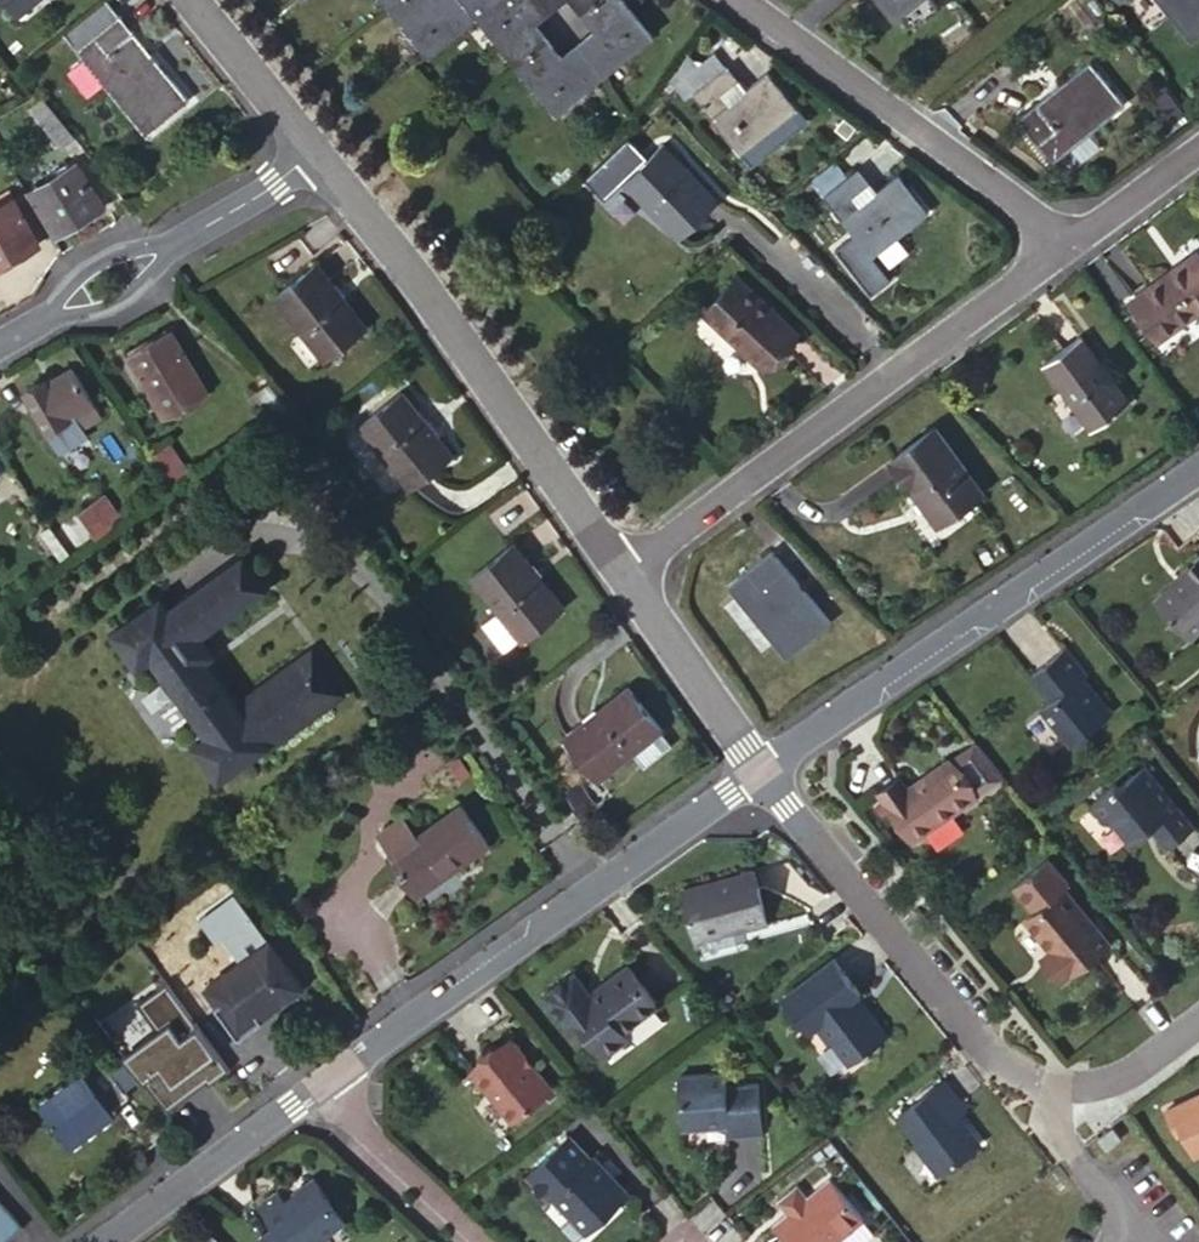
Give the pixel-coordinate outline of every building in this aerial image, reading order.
[(107,0),(105,0),(64,34),(145,134),(186,100),(107,0)] [(463,0),(439,0),(434,3),(408,24),(427,49),(473,12),(463,0)] [(473,12),(489,0),(463,0),(473,12)] [(528,21),(548,5),(544,0),(503,0),(483,17),(503,42),(528,21)] [(912,0),(885,0),(896,13),(912,0)] [(1191,40),(1198,33),(1198,0),(1158,0),(1191,40)] [(645,34),(626,9),(597,33),(616,58),(645,34)] [(616,58),(597,33),(581,45),(601,71),(616,58)] [(601,71),(581,45),(561,62),(536,82),(556,108),(601,71)] [(739,150),(745,146),(778,122),(794,109),(765,73),(742,90),(713,53),(673,83),(684,97),(693,92),(739,150)] [(1123,101),(1090,61),(1019,118),(1052,160),(1123,101)] [(74,137),(41,95),(26,107),(59,145),(74,137)] [(778,122),(745,146),(754,158),(787,133),(778,122)] [(661,212),(657,216),(676,237),(713,199),(660,146),(624,181),(643,202),(648,198),(661,212)] [(55,231),(99,206),(75,165),(71,167),(68,161),(54,169),(57,176),(31,191),(55,231)] [(825,194),(845,178),(835,165),(814,180),(825,194)] [(856,169),(845,178),(825,194),(823,195),(871,255),(927,212),(898,175),(873,195),(866,185),(868,184),(856,169)] [(18,193),(12,197),(23,215),(29,211),(18,193)] [(12,197),(0,204),(0,262),(38,241),(23,215),(12,197)] [(643,202),(657,216),(661,212),(648,198),(643,202)] [(29,211),(23,215),(37,239),(47,233),(33,209),(29,211)] [(1196,251),(1181,263),(1182,265),(1172,272),(1170,270),(1130,299),(1158,337),(1198,308),(1198,254),(1196,251)] [(365,326),(314,263),(274,295),(324,357),(365,326)] [(702,310),(742,346),(747,341),(768,360),(796,328),(735,273),(702,310)] [(204,389),(171,331),(129,354),(150,392),(166,383),(178,403),(204,389)] [(1109,377),(1079,338),(1044,363),(1091,427),(1126,402),(1115,385),(1112,388),(1106,380),(1109,377)] [(747,341),(742,346),(763,365),(768,360),(747,341)] [(42,380),(22,393),(59,452),(85,436),(80,428),(99,416),(70,367),(43,384),(42,380)] [(290,406),(270,382),(254,393),(273,417),(290,406)] [(166,383),(150,392),(163,411),(178,403),(166,383)] [(452,454),(401,390),(359,423),(410,487),(452,454)] [(980,491),(935,429),(891,460),(935,522),(980,491)] [(168,444),(149,457),(155,466),(158,470),(176,457),(168,444)] [(170,488),(189,474),(176,457),(158,470),(170,488)] [(142,476),(157,496),(170,488),(158,470),(155,466),(142,476)] [(119,517),(104,496),(78,513),(94,535),(119,517)] [(67,552),(48,526),(39,531),(58,558),(67,552)] [(470,575),(498,610),(518,635),(521,639),(563,606),(512,543),(470,575)] [(160,595),(112,629),(137,663),(150,653),(207,732),(194,742),(218,777),(248,754),(249,756),(341,689),(312,648),(238,703),(204,656),(212,650),(199,631),(265,583),(242,552),(168,606),(160,595)] [(826,623),(770,554),(731,585),(786,654),(826,623)] [(1198,631),(1198,559),(1187,570),(1190,574),(1161,601),(1193,636),(1198,631)] [(518,635),(498,610),(481,621),(502,648),(518,635)] [(1073,747),(1116,711),(1100,691),(1094,692),(1083,678),(1091,671),(1070,645),(1033,676),(1054,702),(1044,710),(1073,747)] [(630,750),(659,727),(627,689),(564,737),(595,777),(630,750)] [(670,743),(659,727),(630,750),(642,764),(670,743)] [(979,740),(974,744),(1000,777),(1006,773),(979,740)] [(974,744),(954,760),(953,759),(914,789),(906,779),(885,796),(921,842),(981,794),(980,793),(1000,777),(974,744)] [(1168,847),(1196,825),(1147,766),(1119,786),(1116,783),(1090,803),(1102,820),(1115,822),(1130,841),(1151,825),(1168,847)] [(415,893),(484,843),(456,805),(412,837),(398,819),(378,834),(391,851),(387,853),(415,893)] [(1014,881),(1030,902),(1033,900),(1037,905),(1024,914),(1048,945),(1053,951),(1048,955),(1063,974),(1107,941),(1063,885),(1069,880),(1049,854),(1014,881)] [(768,917),(755,867),(684,885),(695,932),(744,918),(746,923),(768,917)] [(216,1005),(237,1033),(262,1015),(260,1012),(298,984),(266,941),(206,985),(219,1002),(216,1005)] [(1048,945),(1038,954),(1057,979),(1063,974),(1048,955),(1053,951),(1048,945)] [(871,1048),(887,1035),(857,996),(861,993),(835,959),(782,1000),(808,1032),(816,1027),(828,1043),(831,1042),(849,1063),(861,1054),(863,1058),(873,1050),(871,1048)] [(570,1007),(606,1052),(628,1035),(623,1028),(658,999),(627,962),(590,991),(572,969),(543,992),(561,1013),(570,1007)] [(227,1067),(165,979),(135,1000),(154,1026),(121,1050),(165,1108),(189,1090),(180,1079),(187,1073),(194,1082),(202,1076),(206,1082),(227,1067)] [(506,1098),(518,1112),(553,1084),(514,1035),(473,1067),(501,1102),(506,1098)] [(124,1096),(92,1054),(77,1064),(81,1070),(37,1102),(66,1143),(111,1111),(108,1107),(124,1096)] [(758,1133),(757,1081),(724,1082),(724,1070),(679,1071),(681,1124),(723,1122),(724,1134),(758,1133)] [(948,1111),(956,1105),(939,1083),(894,1118),(936,1173),(974,1144),(954,1119),(948,1111)] [(1165,1111),(1176,1135),(1182,1133),(1192,1156),(1198,1153),(1198,1095),(1165,1111)] [(513,1117),(518,1112),(506,1098),(501,1102),(513,1117)] [(961,1113),(956,1105),(948,1111),(954,1119),(961,1113)] [(1111,1127),(1097,1138),(1104,1148),(1119,1137),(1111,1127)] [(589,1227),(629,1189),(594,1153),(589,1156),(567,1134),(528,1171),(550,1195),(555,1192),(570,1209),(574,1209),(589,1227)] [(860,1219),(830,1178),(805,1197),(796,1184),(779,1197),(788,1209),(772,1221),(788,1241),(829,1241),(836,1237),(860,1219)] [(353,1228),(326,1190),(298,1210),(283,1189),(263,1204),(278,1224),(257,1239),(259,1241),(333,1241),(353,1228)] [(20,1225),(0,1202),(0,1241),(20,1225)] [(860,1219),(836,1237),(840,1241),(858,1241),(870,1233),(860,1219)]
